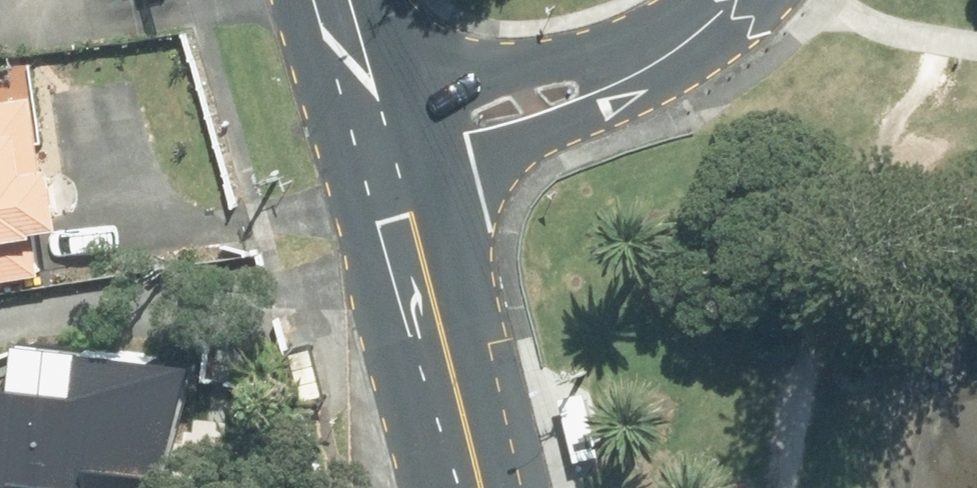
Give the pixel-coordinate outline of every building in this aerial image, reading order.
[(47,272),(41,228),(66,225),(46,91),(0,98),(0,279),(47,272)] [(181,338),(99,328),(83,452),(164,463),(181,338)] [(601,411),(580,414),(588,464),(609,460),(601,411)] [(15,445),(0,443),(0,487),(10,487),(15,445)]
